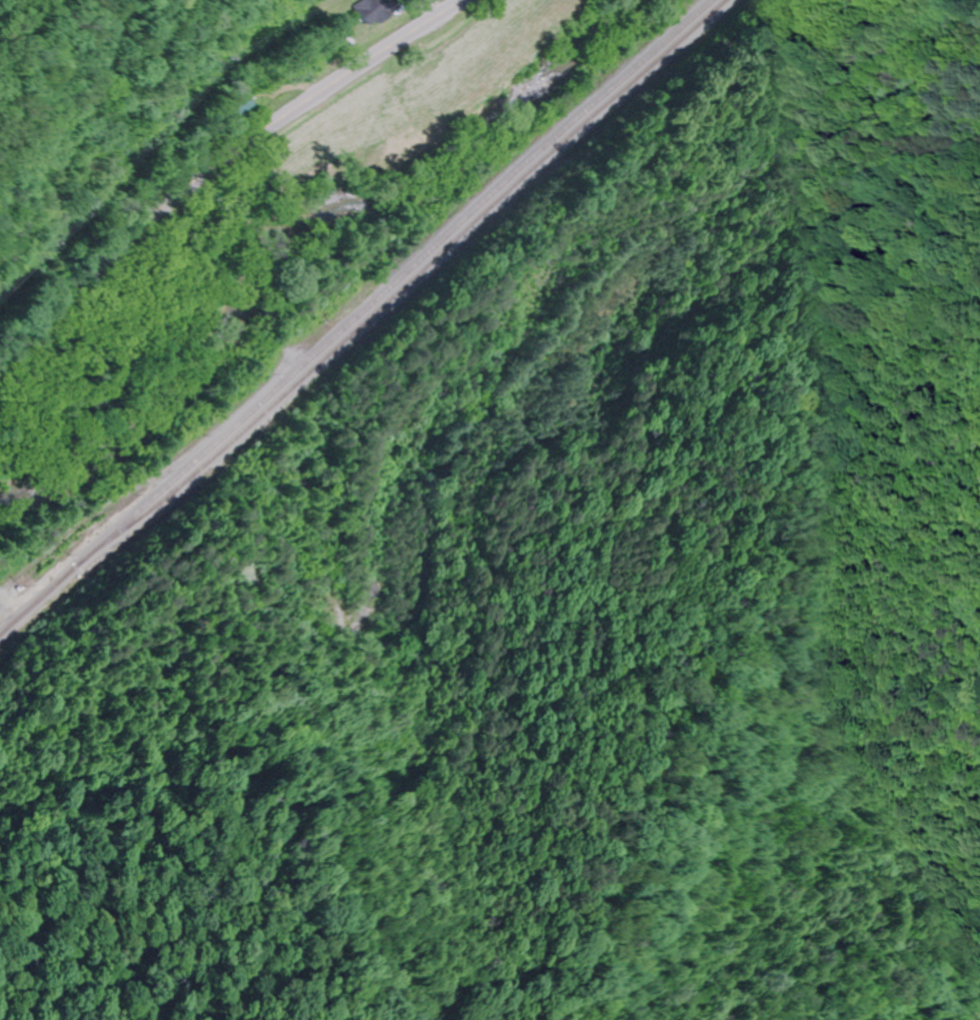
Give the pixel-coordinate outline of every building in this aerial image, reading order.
[(399,10),(394,2),(398,0),(372,0),(359,9),(371,28),(399,10)] [(256,105),(246,93),(228,109),(238,121),(256,105)]
